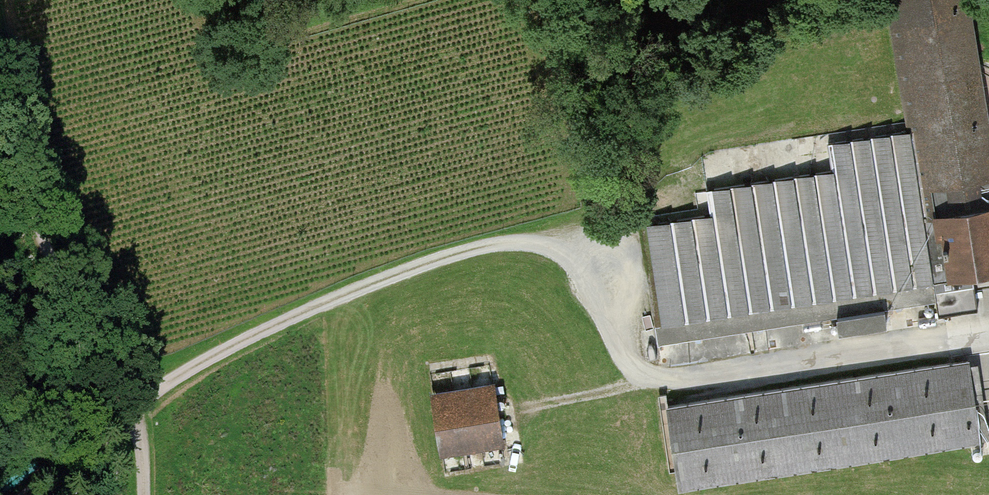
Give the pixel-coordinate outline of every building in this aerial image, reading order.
[(637,223),(656,345),(837,317),(839,331),(886,323),(884,309),(935,301),(937,314),(977,307),(972,270),(988,267),(988,157),(964,0),(888,0),(908,130),(826,143),(830,169),(704,188),(708,212),(637,223)] [(969,360),(667,405),(679,483),(981,440),(969,360)] [(493,393),(434,403),(441,442),(500,432),(493,393)]
